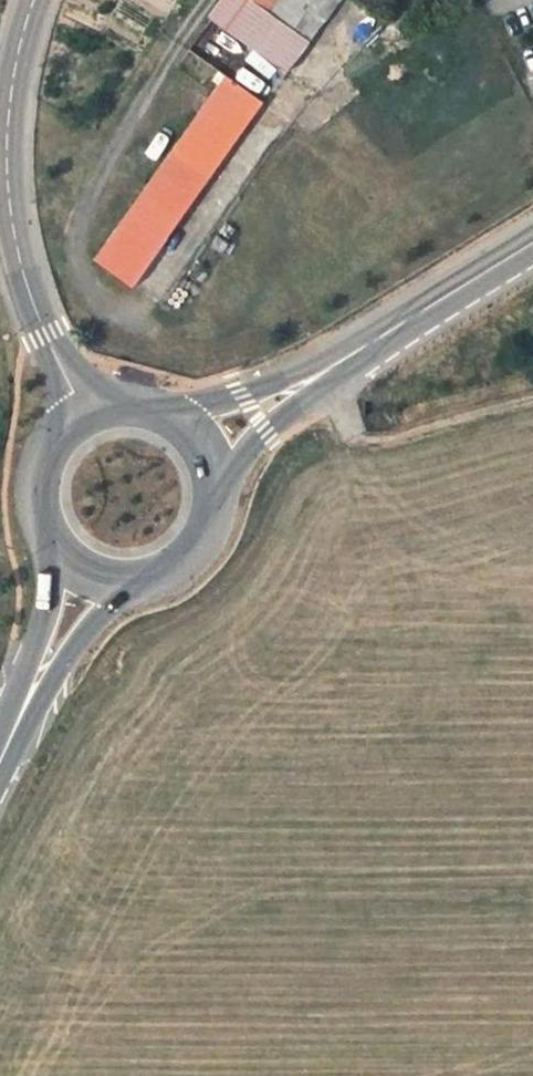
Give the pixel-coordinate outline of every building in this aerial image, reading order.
[(214,16),(290,71),(341,0),(225,0),(214,16)] [(319,71),(310,79),(317,88),(327,79),(319,71)] [(263,100),(227,76),(147,190),(182,215),(263,100)]
